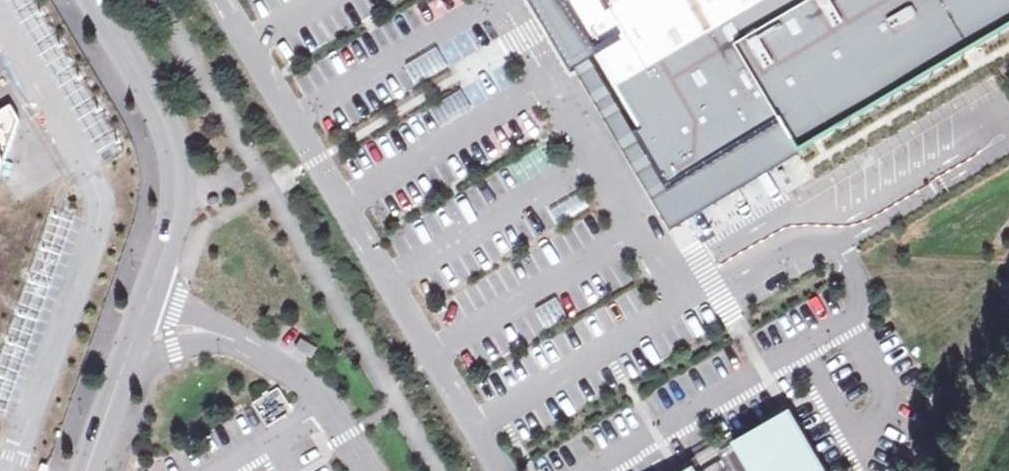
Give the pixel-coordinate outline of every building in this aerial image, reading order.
[(572,66),(580,61),(592,54),(638,132),(633,135),(665,190),(689,176),(781,122),(799,152),(1008,29),(1008,0),(532,0),(572,66)] [(438,49),(407,68),(417,85),(448,66),(438,49)] [(580,61),(572,66),(670,233),(799,152),(781,122),(689,176),(665,190),(633,135),(638,132),(592,54),(580,61)] [(472,106),(462,89),(430,108),(440,125),(472,106)] [(15,113),(4,100),(0,103),(0,156),(15,113)] [(558,299),(536,312),(546,329),(568,315),(558,299)] [(314,342),(297,332),(292,342),(308,351),(314,342)] [(720,451),(732,470),(824,470),(789,412),(779,418),(720,451)]
